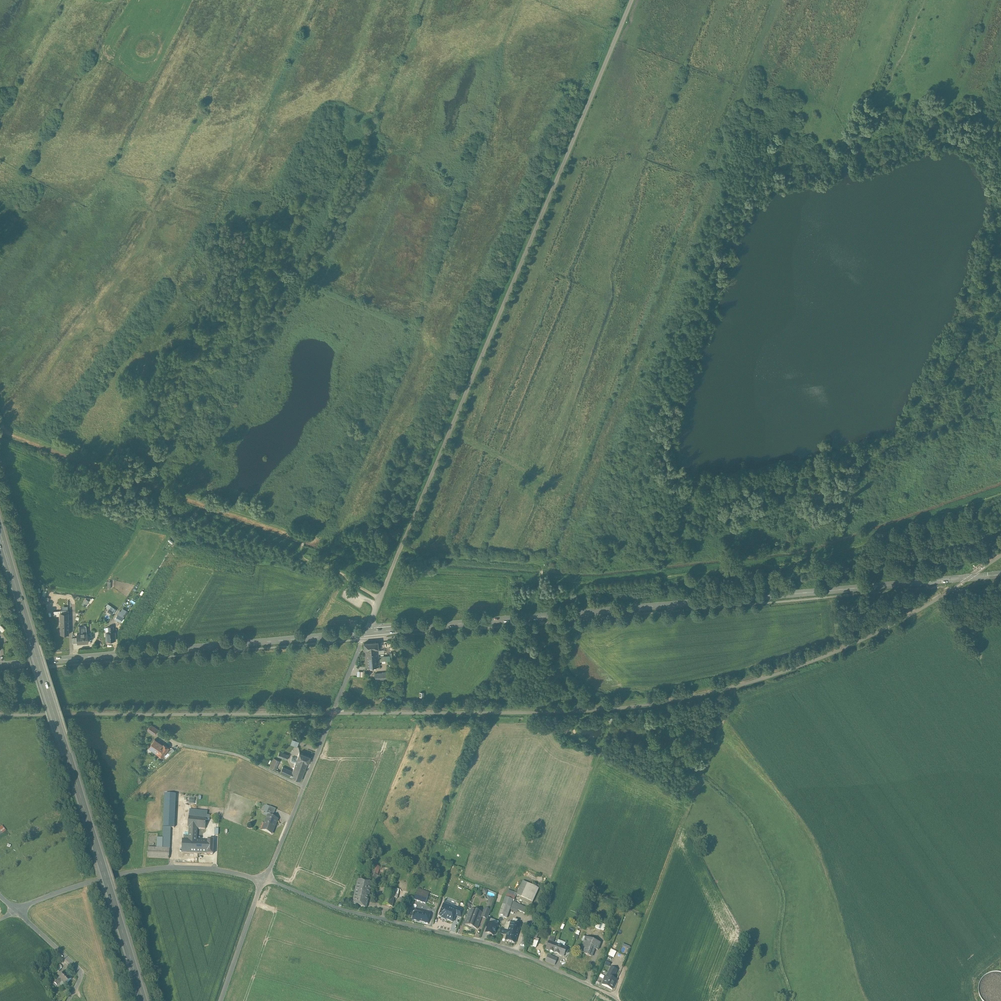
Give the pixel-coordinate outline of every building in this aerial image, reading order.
[(108,604),(107,606),(110,608),(108,611),(113,614),(116,608),(108,604)] [(69,620),(60,620),(61,634),(69,634),(69,620)] [(109,627),(108,627),(109,632),(106,633),(107,641),(115,640),(115,632),(113,632),(113,626),(109,627)] [(86,629),(79,630),(80,634),(77,634),(77,637),(78,643),(88,642),(88,633),(87,633),(86,629)] [(378,641),(364,643),(364,651),(365,651),(378,650),(378,641)] [(378,650),(365,651),(366,667),(379,666),(378,650)] [(158,729),(150,724),(147,730),(154,735),(158,729)] [(569,728),(562,725),(558,734),(565,737),(569,728)] [(163,745),(155,739),(149,748),(162,757),(169,748),(163,744),(163,745)] [(297,759),(279,752),(278,756),(292,761),(292,763),(295,764),(297,759)] [(310,757),(299,752),(297,759),(307,763),(308,763),(310,757)] [(279,760),(274,758),(270,767),(275,769),(279,760)] [(307,763),(297,759),(295,764),(293,771),(291,777),(301,781),(307,763)] [(293,771),(282,767),(280,772),(291,777),(293,771)] [(175,805),(164,805),(164,817),(175,818),(175,805)] [(276,809),(270,806),(269,807),(267,813),(273,815),(276,809)] [(207,811),(190,809),(189,816),(207,818),(207,811)] [(207,818),(189,816),(188,827),(189,827),(197,828),(205,829),(207,818)] [(277,820),(268,816),(262,830),(272,834),(277,820)] [(175,818),(164,817),(163,826),(171,827),(174,827),(175,818)] [(171,827),(163,826),(163,837),(162,848),(170,848),(171,827)] [(197,828),(189,827),(189,839),(197,839),(197,828)] [(189,839),(183,839),(182,852),(199,853),(200,840),(197,839),(189,839)] [(208,840),(200,840),(199,853),(213,854),(214,839),(211,839),(210,839),(208,839),(208,840)] [(157,847),(148,847),(147,857),(169,858),(170,848),(162,848),(157,847)] [(380,866),(373,865),(369,877),(376,879),(380,866)] [(372,883),(358,880),(354,895),(368,898),(372,883)] [(539,888),(523,881),(517,895),(521,897),(532,902),(539,888)] [(395,894),(394,898),(396,898),(398,889),(387,886),(386,892),(395,894)] [(394,898),(395,894),(386,892),(385,892),(382,905),(392,907),(394,898)] [(420,893),(417,892),(414,900),(425,904),(428,896),(420,893)] [(368,898),(354,895),(352,904),(366,907),(368,898)] [(489,896),(486,906),(490,908),(494,898),(489,896)] [(519,904),(513,900),(505,897),(504,901),(512,904),(510,907),(510,909),(518,913),(519,911),(517,910),(520,905),(519,904)] [(510,907),(503,904),(499,916),(506,918),(510,909),(510,907)] [(529,910),(520,905),(517,910),(519,911),(527,915),(529,910)] [(447,906),(446,908),(443,907),(439,916),(453,922),(455,915),(457,910),(447,906)] [(464,910),(458,908),(457,910),(455,915),(461,917),(464,910)] [(483,913),(471,909),(465,924),(477,929),(481,917),(483,913)] [(490,911),(484,909),(483,913),(481,917),(487,919),(488,918),(490,911)] [(422,911),(415,910),(413,915),(412,915),(412,916),(413,916),(412,920),(419,922),(422,911)] [(430,913),(422,911),(419,922),(427,924),(430,913)] [(511,922),(507,923),(507,922),(506,922),(507,923),(506,923),(504,929),(508,930),(508,932),(518,935),(521,925),(516,923),(513,922),(511,922)] [(605,925),(597,922),(594,927),(603,931),(605,925)] [(490,923),(489,923),(488,928),(486,932),(494,935),(497,926),(490,923)] [(518,935),(508,932),(507,935),(505,940),(515,943),(518,935)] [(538,939),(531,936),(528,945),(535,948),(538,939)] [(554,937),(550,936),(545,949),(556,953),(559,944),(552,942),(554,937)] [(600,943),(587,938),(585,942),(583,941),(583,942),(584,942),(582,946),(583,946),(581,950),(585,951),(584,953),(591,956),(594,948),(598,950),(600,943)] [(567,947),(559,944),(556,953),(563,956),(567,947)] [(557,958),(548,955),(546,960),(554,964),(557,958)] [(617,969),(611,966),(607,974),(613,977),(617,969)] [(65,972),(59,978),(62,981),(65,985),(71,979),(65,972)] [(996,975),(992,976),(993,979),(995,978),(996,981),(994,982),(994,985),(993,985),(994,989),(997,988),(998,990),(1000,989),(1000,973),(996,975)] [(613,977),(607,974),(602,984),(612,988),(616,979),(613,977)]
